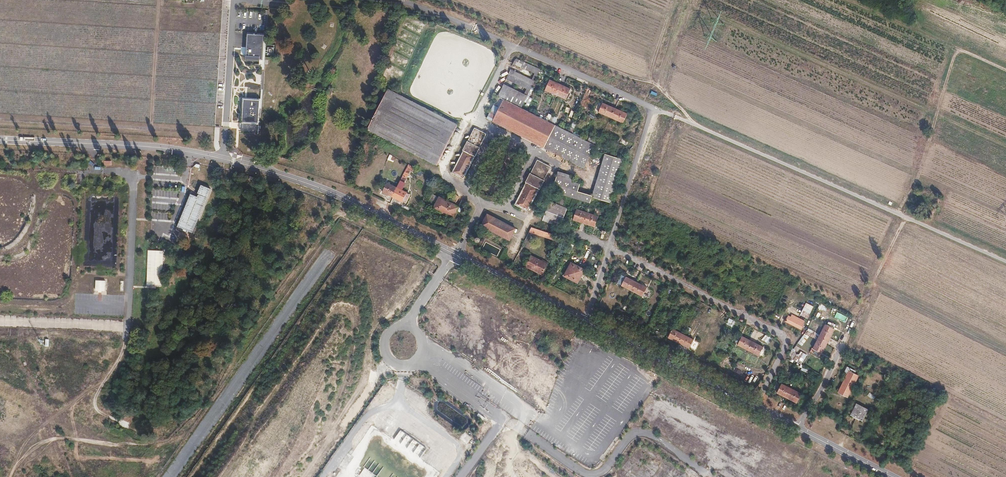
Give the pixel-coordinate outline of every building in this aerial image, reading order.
[(265,40),(248,39),(245,64),(263,65),(265,40)] [(516,59),(514,64),(534,73),(539,75),(541,71),(516,59)] [(521,107),(539,75),(534,73),(532,79),(511,69),(506,79),(527,89),(524,94),(504,84),(498,95),(505,99),(521,107)] [(550,80),(545,90),(566,99),(570,89),(550,80)] [(459,126),(391,90),(370,130),(438,166),(459,126)] [(505,99),(494,122),(544,147),(556,125),(521,107),(505,99)] [(259,103),(242,102),(240,119),(242,119),(241,127),(258,129),(258,120),(260,120),(261,113),(259,112),(259,103)] [(617,108),(604,103),(600,112),(612,118),(617,108)] [(629,114),(617,108),(612,118),(625,124),(629,114)] [(594,143),(556,125),(544,147),(585,168),(588,162),(594,143)] [(469,141),(468,141),(464,150),(453,172),(465,179),(476,156),(477,156),(481,148),(481,147),(487,134),(476,128),(469,141)] [(622,159),(606,154),(600,172),(609,175),(616,177),(622,159)] [(531,174),(531,173),(526,182),(527,183),(515,205),(529,212),(541,189),(542,190),(546,181),(545,181),(552,167),(539,160),(531,174)] [(409,164),(398,187),(402,189),(411,171),(417,174),(420,169),(409,164)] [(572,182),(574,177),(558,172),(552,192),(590,203),(592,196),(578,191),(580,184),(572,182)] [(609,175),(600,172),(593,194),(592,197),(608,202),(616,177),(609,175)] [(398,187),(388,183),(383,192),(393,197),(398,187)] [(197,197),(189,193),(177,227),(193,233),(210,189),(202,186),(197,197)] [(402,189),(398,187),(393,197),(407,204),(411,194),(402,189)] [(460,208),(440,197),(434,209),(454,219),(460,208)] [(561,226),(568,207),(550,201),(543,220),(561,226)] [(589,213),(577,209),(573,220),(586,224),(589,213)] [(599,216),(589,213),(586,224),(595,228),(599,216)] [(482,226),(483,227),(510,240),(511,241),(516,229),(488,215),(482,226)] [(163,284),(164,251),(149,250),(148,284),(163,284)] [(548,264),(532,256),(526,266),(543,275),(548,264)] [(586,269),(572,262),(565,276),(579,283),(586,269)] [(637,282),(626,277),(622,286),(633,291),(637,282)] [(106,280),(96,280),(96,290),(99,290),(99,292),(102,292),(102,290),(106,290),(106,280)] [(647,288),(637,282),(633,291),(643,296),(647,288)] [(800,315),(808,319),(814,306),(806,302),(800,315)] [(797,320),(789,316),(786,321),(794,325),(797,320)] [(727,325),(733,327),(735,320),(729,318),(727,325)] [(797,320),(794,325),(802,329),(805,324),(797,320)] [(835,329),(826,325),(820,336),(829,341),(835,329)] [(817,340),(820,336),(810,328),(798,342),(802,346),(811,335),(817,340)] [(684,333),(673,329),(669,338),(679,343),(684,333)] [(694,339),(684,333),(679,343),(690,348),(694,339)] [(753,342),(743,336),(738,345),(749,350),(753,342)] [(829,341),(820,336),(814,348),(823,353),(829,341)] [(763,347),(753,342),(749,350),(759,356),(763,347)] [(795,359),(802,364),(808,355),(800,350),(795,359)] [(845,373),(848,374),(839,392),(848,397),(859,376),(855,374),(856,371),(849,367),(845,373)] [(792,389),(782,384),(778,393),(788,397),(790,394),(792,389)] [(792,389),(790,394),(788,397),(797,402),(801,394),(792,389)] [(419,404),(423,395),(417,393),(413,401),(419,404)] [(867,410),(858,405),(853,414),(862,419),(867,410)] [(413,433),(420,427),(416,423),(409,429),(413,433)] [(401,430),(395,440),(403,444),(405,440),(416,446),(418,442),(408,436),(409,434),(401,430)] [(460,439),(468,444),(472,438),(465,432),(460,439)] [(879,437),(869,432),(865,439),(876,444),(879,437)] [(424,442),(429,437),(424,433),(419,438),(424,442)] [(421,444),(414,452),(419,457),(427,449),(421,444)] [(908,452),(898,447),(894,454),(904,459),(908,452)]
